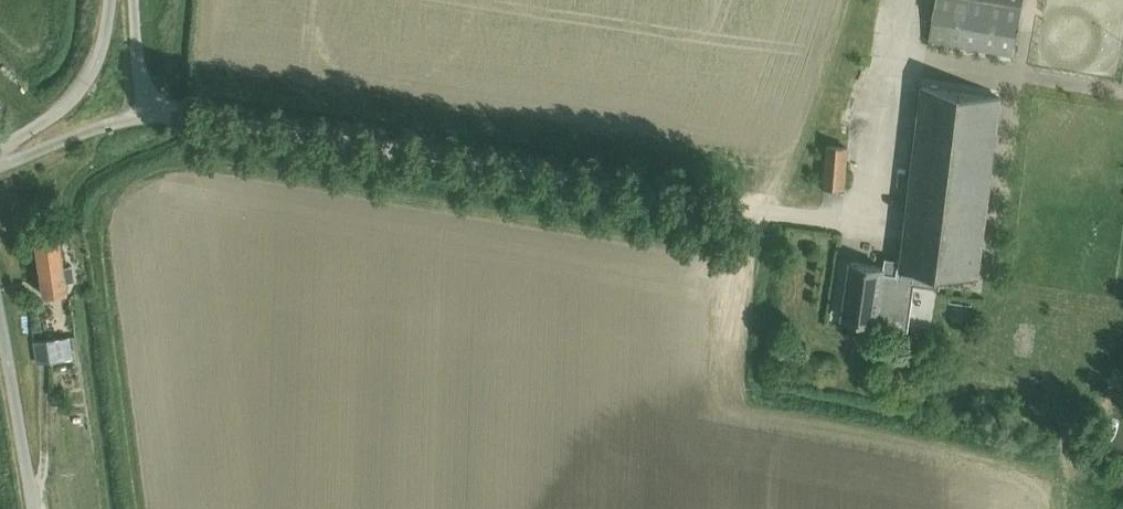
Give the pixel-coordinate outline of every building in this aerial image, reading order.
[(929,42),(1015,56),(1024,0),(935,0),(929,42)] [(1001,96),(920,87),(898,265),(899,265),(944,271),(980,275),(1001,96)] [(846,190),(850,146),(827,143),(822,188),(846,190)] [(66,267),(62,237),(37,240),(44,295),(69,291),(68,281),(75,280),(73,266),(66,267)] [(885,266),(849,261),(841,318),(899,328),(907,329),(915,279),(943,283),(944,271),(899,265),(898,275),(884,273),(885,266)] [(37,297),(31,302),(32,309),(39,312),(45,307),(44,300),(37,297)] [(38,363),(57,361),(74,358),(71,336),(35,341),(38,363)] [(63,389),(53,390),(54,397),(63,396),(63,389)]
